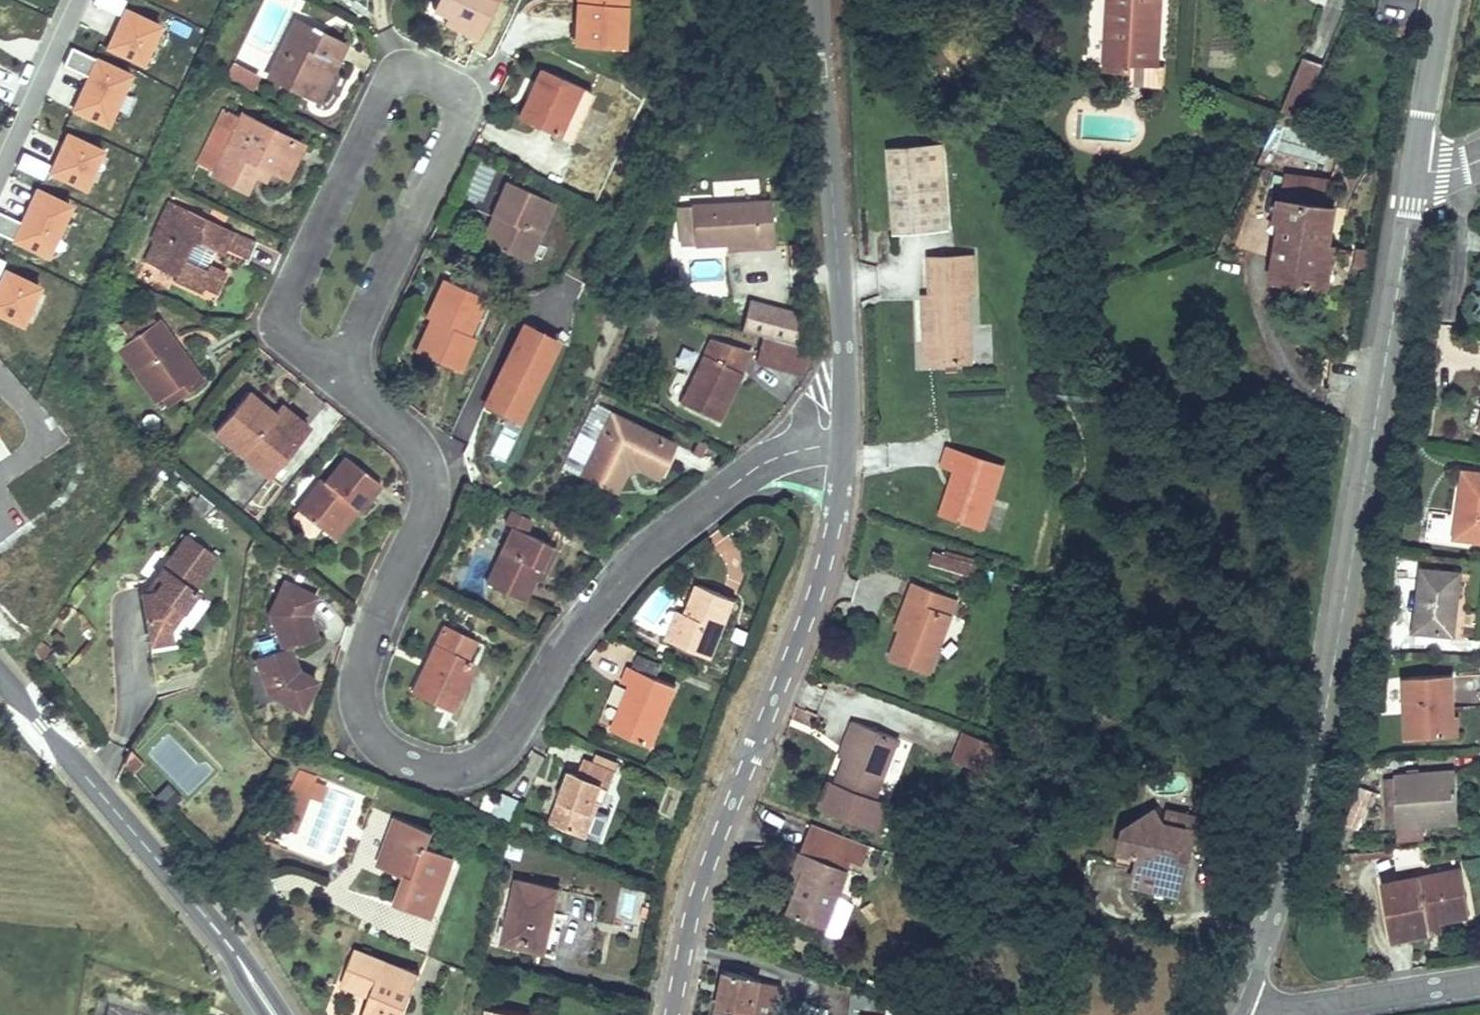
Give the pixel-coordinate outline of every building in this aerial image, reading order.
[(427,9),(460,26),(456,33),(474,42),(495,0),(431,0),(427,9)] [(573,45),(618,45),(619,0),(573,0),(573,45)] [(1111,57),(1135,59),(1136,52),(1161,55),(1167,0),(1117,0),(1111,57)] [(122,15),(108,47),(142,63),(157,31),(122,15)] [(288,16),(260,74),(302,96),(332,37),(288,16)] [(130,73),(71,47),(63,65),(88,76),(74,109),(107,124),(130,73)] [(1308,47),(1287,103),(1304,108),(1326,54),(1308,47)] [(255,88),(259,74),(234,65),(229,79),(255,88)] [(534,75),(512,121),(551,138),(573,92),(534,75)] [(184,164),(200,174),(232,189),(245,165),(274,176),(287,145),(226,119),(239,93),(222,85),(184,164)] [(587,98),(573,92),(551,138),(564,144),(587,98)] [(85,188),(102,150),(68,134),(50,172),(85,188)] [(935,142),(881,146),(889,235),(942,230),(940,200),(935,142)] [(47,163),(22,152),(15,166),(41,178),(47,163)] [(1282,208),(1273,266),(1319,272),(1330,195),(1323,194),(1326,170),(1283,164),(1280,188),(1275,187),(1272,206),(1282,208)] [(499,184),(481,221),(492,226),(481,252),(516,266),(544,204),(499,184)] [(0,212),(0,234),(46,254),(68,204),(35,189),(21,222),(0,212)] [(770,197),(689,205),(693,243),(720,241),(754,238),(756,249),(775,248),(770,197)] [(149,248),(138,271),(174,286),(172,293),(193,302),(196,296),(209,302),(220,280),(207,275),(216,253),(239,262),(247,242),(178,210),(164,204),(147,241),(149,248)] [(1282,208),(1272,206),(1270,218),(1263,265),(1273,266),(1282,208)] [(492,226),(481,221),(470,248),(481,252),(492,226)] [(756,249),(754,238),(720,241),(721,254),(756,249)] [(978,254),(925,257),(925,293),(917,293),(918,335),(927,336),(928,366),(977,366),(973,292),(980,292),(978,254)] [(0,278),(0,314),(21,323),(38,286),(4,270),(0,278)] [(484,297),(443,278),(426,317),(430,319),(438,322),(424,355),(458,370),(473,336),(468,334),(484,297)] [(151,322),(144,312),(119,330),(123,334),(127,340),(151,322)] [(127,340),(120,345),(159,398),(183,381),(190,388),(202,381),(200,380),(186,360),(155,319),(151,322),(127,340)] [(430,319),(416,351),(424,355),(438,322),(430,319)] [(523,324),(484,403),(511,416),(532,373),(539,376),(556,341),(523,324)] [(702,340),(674,406),(711,422),(738,356),(702,340)] [(794,353),(750,342),(744,367),(788,378),(794,353)] [(208,374),(194,355),(186,360),(200,380),(208,374)] [(539,376),(532,373),(511,416),(518,420),(539,376)] [(183,381),(159,398),(166,407),(190,388),(183,381)] [(1477,385),(1465,433),(1479,436),(1479,386),(1477,385)] [(244,402),(214,439),(269,485),(300,449),(271,424),(244,402)] [(282,411),(271,424),(300,449),(310,436),(282,411)] [(666,445),(604,418),(577,479),(606,493),(618,466),(650,479),(666,445)] [(996,465),(942,450),(937,467),(953,472),(940,518),(977,529),(996,465)] [(289,518),(318,542),(344,513),(353,521),(376,494),(344,467),(321,493),(315,488),(289,518)] [(1452,469),(1440,537),(1479,544),(1479,475),(1452,469)] [(508,510),(504,525),(528,530),(531,516),(508,510)] [(353,521),(344,513),(318,542),(328,551),(353,521)] [(502,529),(474,586),(511,604),(524,577),(531,581),(546,551),(502,529)] [(201,558),(180,537),(146,575),(148,583),(128,603),(128,634),(148,633),(148,620),(155,609),(164,610),(183,588),(178,584),(201,558)] [(935,550),(931,561),(968,573),(971,562),(935,550)] [(738,597),(690,575),(663,634),(713,656),(738,597)] [(1411,577),(1407,642),(1443,644),(1447,579),(1411,577)] [(302,601),(273,584),(263,603),(266,613),(256,615),(265,652),(238,658),(249,694),(259,691),(262,702),(280,713),(297,684),(279,673),(277,666),(269,668),(266,650),(292,644),(288,628),(295,625),(293,618),(302,601)] [(952,603),(907,586),(900,603),(906,605),(887,661),(925,676),(952,603)] [(148,633),(128,634),(128,641),(149,642),(148,633)] [(475,652),(438,633),(428,652),(466,672),(475,652)] [(466,672),(428,652),(406,700),(442,719),(466,672)] [(608,731),(651,747),(675,683),(627,666),(620,684),(625,686),(608,731)] [(1449,678),(1401,676),(1399,735),(1449,736),(1449,678)] [(825,783),(817,803),(884,831),(892,810),(881,804),(904,743),(853,722),(846,740),(851,743),(836,786),(825,783)] [(1008,759),(973,745),(962,775),(996,789),(1008,759)] [(588,831),(599,803),(604,804),(616,770),(584,759),(579,771),(570,768),(551,817),(588,831)] [(303,777),(279,769),(276,777),(300,785),(303,777)] [(1387,818),(1388,837),(1414,836),(1413,822),(1447,821),(1445,772),(1386,774),(1386,776),(1387,818)] [(1386,776),(1379,776),(1379,789),(1380,818),(1387,818),(1386,776)] [(300,785),(276,777),(259,824),(284,833),(297,798),(310,802),(315,791),(300,785)] [(152,797),(169,810),(181,794),(164,782),(152,797)] [(1366,828),(1378,790),(1360,785),(1348,823),(1366,828)] [(1180,807),(1161,804),(1155,823),(1136,817),(1131,837),(1149,843),(1143,862),(1139,876),(1140,878),(1190,894),(1196,872),(1191,869),(1189,862),(1188,855),(1191,846),(1195,841),(1207,840),(1211,827),(1178,816),(1180,807)] [(1219,811),(1180,807),(1178,816),(1211,827),(1219,811)] [(432,831),(390,816),(373,864),(401,874),(391,901),(431,915),(453,855),(426,846),(432,831)] [(871,849),(809,823),(792,870),(801,874),(785,917),(829,934),(835,920),(858,864),(865,866),(871,849)] [(1149,843),(1131,837),(1124,856),(1143,862),(1149,843)] [(1207,840),(1195,841),(1191,846),(1188,855),(1189,862),(1191,869),(1196,872),(1207,840)] [(1376,881),(1386,941),(1422,936),(1420,923),(1439,919),(1461,915),(1452,868),(1376,881)] [(566,891),(522,882),(508,946),(553,956),(566,891)] [(619,920),(650,923),(653,893),(622,890),(619,920)] [(1439,919),(1420,923),(1422,936),(1440,933),(1439,919)] [(367,999),(361,1014),(402,1014),(418,972),(353,948),(338,989),(367,999)] [(789,993),(768,988),(768,986),(736,979),(729,1014),(785,1014),(789,993)] [(888,1006),(858,996),(857,1014),(888,1014),(888,1006)]
